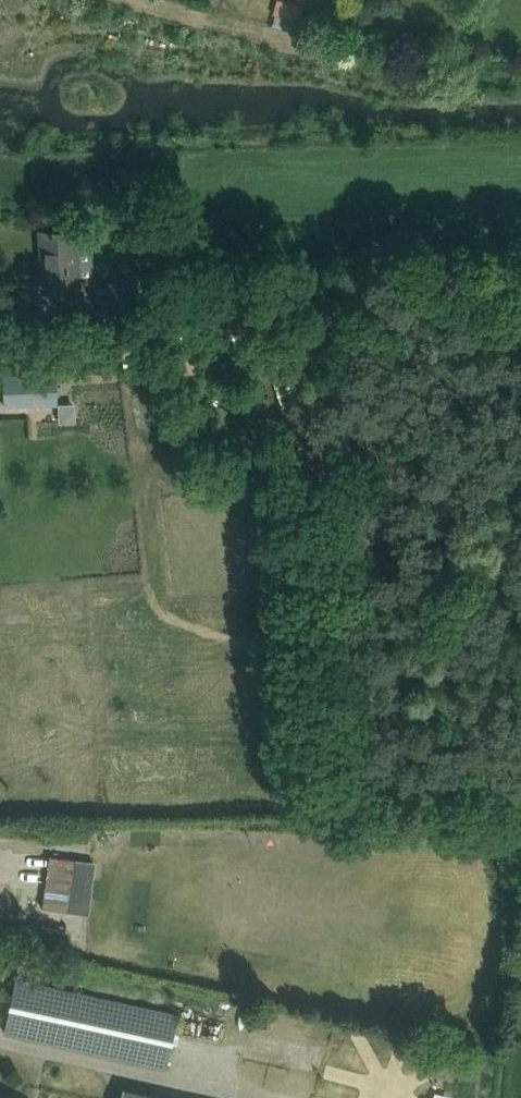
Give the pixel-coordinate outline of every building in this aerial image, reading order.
[(313,0),(287,0),(285,4),(308,13),(313,0)] [(77,228),(61,229),(40,231),(44,290),(82,287),(77,228)] [(134,324),(133,308),(130,284),(94,288),(99,328),(134,324)] [(51,351),(50,342),(38,343),(38,352),(51,351)] [(56,373),(3,375),(4,406),(57,404),(56,373)] [(49,855),(42,908),(68,912),(75,859),(49,855)] [(20,923),(18,937),(36,939),(38,926),(20,923)] [(179,1016),(37,983),(15,979),(4,1031),(25,1035),(167,1068),(179,1016)] [(122,1089),(120,1097),(165,1097),(122,1089)]
